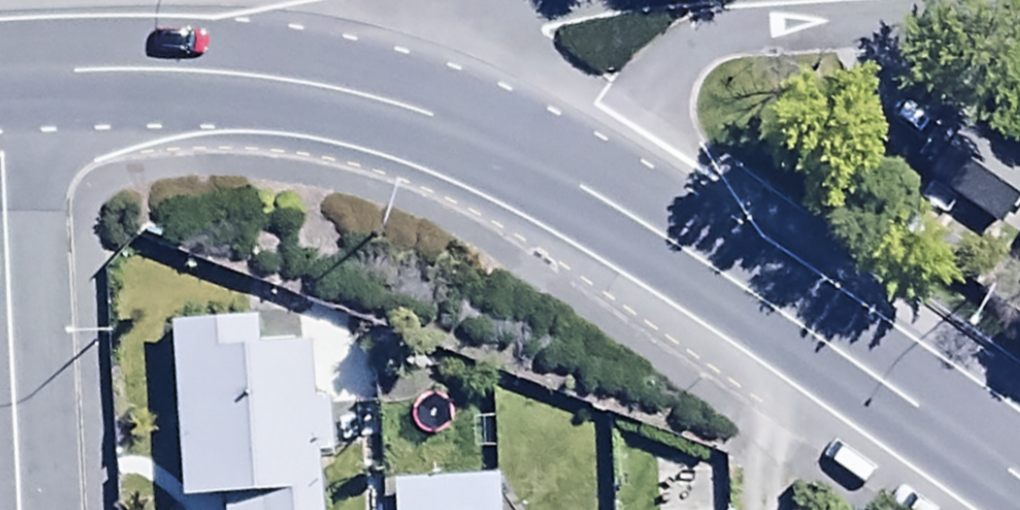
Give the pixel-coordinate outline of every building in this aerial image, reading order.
[(1019,187),(1019,158),(982,136),(944,200),(995,230),(1019,187)] [(163,327),(169,400),(155,402),(159,449),(173,448),(178,502),(218,498),(219,509),(310,509),(305,453),(335,450),(330,391),(311,392),(306,336),(264,340),(262,318),(163,327)] [(489,478),(388,480),(389,509),(490,509),(489,478)]
